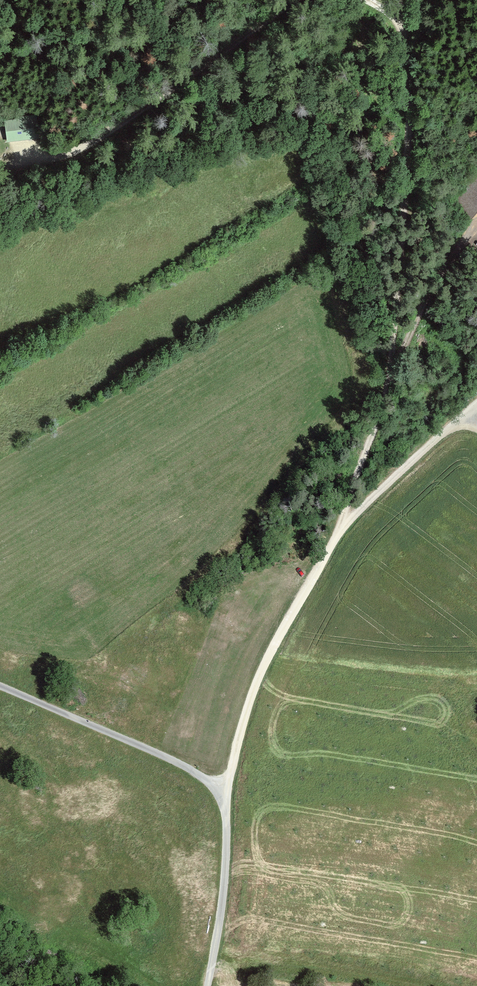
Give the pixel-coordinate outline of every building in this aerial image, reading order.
[(16,121),(5,123),(6,144),(39,141),(36,116),(16,119),(16,121)]
